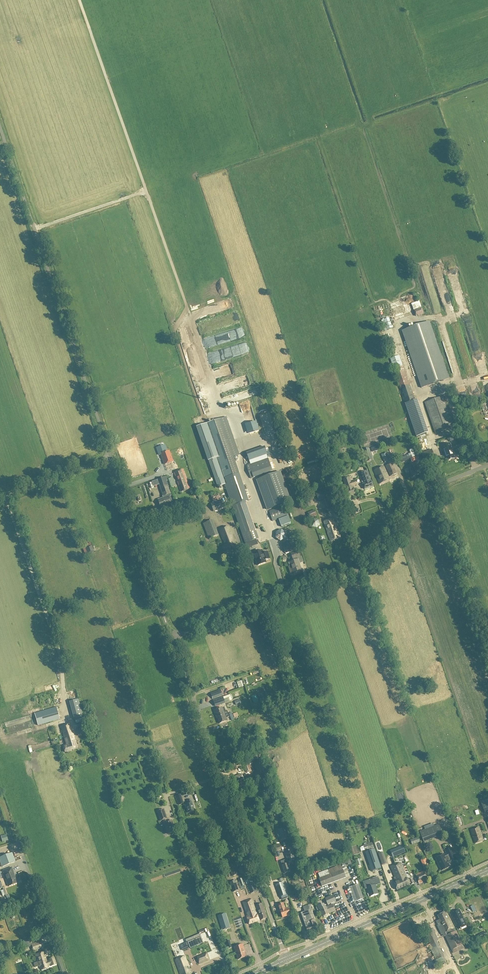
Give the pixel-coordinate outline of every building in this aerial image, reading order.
[(419,302),(412,304),(414,310),(416,317),(424,314),(423,311),(421,308),(419,302)] [(381,321),(385,331),(392,329),(389,319),(381,321)] [(421,388),(448,379),(428,322),(403,331),(420,382),(420,383),(421,388)] [(221,404),(250,395),(248,389),(219,397),(221,404)] [(444,397),(425,403),(435,433),(454,427),(444,397)] [(223,405),(224,409),(240,404),(238,400),(223,405)] [(236,416),(234,413),(233,413),(231,408),(228,410),(229,415),(233,413),(234,417),(236,416)] [(239,455),(226,417),(221,419),(198,427),(209,460),(218,487),(225,485),(225,487),(232,506),(248,501),(239,474),(233,457),(239,455)] [(427,427),(415,431),(416,436),(428,432),(427,427)] [(446,449),(443,450),(445,455),(447,461),(454,459),(453,453),(456,452),(454,447),(451,448),(450,444),(445,445),(446,449)] [(159,455),(161,455),(164,463),(165,464),(173,462),(172,460),(169,451),(167,452),(165,446),(157,449),(159,455)] [(366,462),(373,460),(369,448),(363,450),(366,462)] [(431,450),(421,453),(424,462),(434,459),(431,450)] [(266,457),(242,465),(246,478),(271,470),(266,457)] [(392,464),(386,467),(390,477),(396,474),(392,464)] [(415,464),(408,467),(412,477),(419,474),(417,470),(418,469),(415,464)] [(384,467),(374,471),(380,484),(389,480),(384,467)] [(189,489),(182,471),(174,474),(181,492),(189,489)] [(373,486),(369,474),(368,471),(359,474),(365,489),(373,486)] [(291,502),(280,472),(257,480),(268,510),(291,502)] [(165,478),(158,480),(159,485),(163,496),(170,494),(166,482),(168,481),(166,477),(165,478)] [(349,477),(343,479),(346,490),(347,497),(356,494),(354,488),(352,488),(352,487),(357,485),(355,481),(351,482),(349,477)] [(316,494),(319,501),(333,496),(330,488),(316,494)] [(163,499),(158,500),(161,508),(171,505),(170,502),(172,501),(170,496),(171,496),(171,494),(170,494),(163,496),(162,497),(163,499)] [(212,504),(211,504),(213,512),(224,509),(221,500),(217,502),(217,501),(221,500),(219,494),(211,496),(213,502),(212,502),(212,504)] [(302,501),(304,508),(310,507),(308,499),(302,501)] [(269,511),(273,522),(288,516),(284,506),(269,511)] [(307,513),(310,519),(317,516),(314,510),(307,513)] [(288,516),(278,520),(281,527),(291,524),(288,516)] [(323,523),(331,543),(340,539),(332,519),(323,523)] [(320,525),(318,520),(313,520),(310,523),(312,528),(317,529),(320,525)] [(203,524),(209,539),(218,535),(213,521),(203,524)] [(228,527),(219,530),(223,542),(224,542),(225,546),(222,547),(225,553),(236,549),(228,527)] [(276,532),(275,539),(280,542),(286,539),(286,533),(281,530),(276,532)] [(258,539),(255,531),(242,535),(245,544),(258,539)] [(289,544),(283,546),(286,554),(292,552),(289,544)] [(91,546),(86,548),(84,545),(81,546),(85,555),(87,554),(88,555),(93,552),(91,546)] [(258,566),(266,563),(265,560),(270,559),(267,552),(263,553),(262,551),(253,554),(255,559),(256,559),(258,566)] [(289,563),(290,566),(289,566),(288,567),(290,573),(291,574),(293,573),(293,574),(301,571),(297,560),(296,560),(296,559),(300,557),(298,552),(291,554),(293,562),(289,563)] [(67,700),(76,698),(72,681),(63,682),(67,700)] [(220,690),(211,694),(213,699),(222,696),(220,690)] [(232,700),(230,695),(214,701),(216,707),(225,703),(224,702),(232,700)] [(44,707),(45,709),(46,710),(34,714),(38,726),(59,720),(56,707),(50,709),(49,706),(55,704),(53,696),(24,705),(27,712),(44,707)] [(74,720),(75,719),(76,724),(83,721),(82,717),(78,700),(70,702),(74,720)] [(223,712),(222,708),(214,711),(217,719),(218,718),(220,724),(228,721),(226,718),(229,717),(227,711),(223,712)] [(70,724),(60,727),(66,745),(62,746),(65,753),(75,750),(75,749),(78,749),(70,724)] [(249,738),(235,743),(240,759),(246,757),(243,747),(251,744),(249,738)] [(261,759),(253,762),(258,774),(256,774),(258,779),(267,775),(265,770),(261,759)] [(160,800),(159,798),(161,798),(160,794),(158,794),(157,790),(152,792),(153,795),(152,795),(154,802),(160,800)] [(191,800),(188,801),(188,804),(186,805),(188,813),(195,811),(193,803),(192,803),(191,800)] [(163,820),(168,834),(175,832),(172,821),(167,822),(166,819),(168,819),(165,809),(158,811),(161,821),(163,820)] [(454,820),(456,827),(462,826),(459,818),(454,820)] [(282,820),(275,822),(277,830),(284,828),(282,820)] [(439,825),(420,832),(424,842),(442,836),(439,825)] [(479,827),(470,830),(475,844),(483,841),(479,827)] [(279,830),(282,840),(290,838),(286,828),(279,830)] [(366,851),(374,848),(372,843),(364,845),(366,851)] [(391,851),(393,858),(406,854),(403,847),(391,851)] [(446,851),(448,856),(446,857),(444,854),(436,858),(442,871),(450,867),(448,863),(451,862),(451,863),(456,861),(451,849),(446,851)] [(288,860),(281,862),(285,874),(291,871),(287,862),(295,860),(292,850),(285,853),(288,860)] [(365,853),(372,871),(380,869),(374,850),(365,853)] [(1,868),(15,862),(12,853),(0,857),(0,864),(1,868)] [(426,859),(421,861),(424,868),(429,867),(426,859)] [(395,881),(393,882),(397,891),(410,885),(406,876),(406,877),(400,863),(391,867),(395,878),(394,878),(395,881)] [(238,875),(234,864),(229,866),(232,876),(238,875)] [(363,864),(359,865),(365,880),(369,879),(363,864)] [(244,866),(240,867),(238,870),(240,874),(244,875),(246,871),(244,866)] [(330,875),(325,876),(319,879),(322,887),(346,878),(341,866),(328,870),(330,875)] [(12,868),(3,871),(8,887),(17,883),(12,868)] [(425,871),(416,875),(419,884),(429,880),(425,871)] [(370,897),(378,894),(375,886),(378,885),(377,883),(379,882),(378,878),(378,879),(370,882),(369,880),(363,882),(365,889),(367,888),(370,897)] [(257,891),(254,883),(247,885),(250,894),(257,891)] [(284,883),(282,883),(275,886),(280,898),(288,895),(284,883)] [(352,887),(357,902),(363,899),(358,885),(352,887)] [(333,896),(327,899),(325,899),(328,905),(335,902),(333,896)] [(248,917),(247,917),(248,919),(247,919),(250,925),(260,922),(252,899),(243,902),(248,917)] [(262,904),(256,906),(261,921),(267,919),(262,904)] [(284,904),(282,905),(279,906),(278,907),(279,911),(281,911),(283,918),(290,915),(288,909),(285,910),(284,904)] [(309,905),(303,907),(305,912),(301,913),(308,933),(318,930),(309,905)] [(324,905),(318,907),(320,911),(321,910),(323,916),(329,914),(335,911),(333,905),(326,907),(325,908),(324,905)] [(451,914),(458,930),(467,926),(460,910),(451,914)] [(341,912),(331,916),(335,925),(344,921),(341,912)] [(456,931),(454,927),(449,918),(448,918),(445,912),(438,916),(439,919),(438,920),(445,936),(456,931)] [(226,914),(217,917),(221,931),(230,928),(226,914)] [(432,928),(424,932),(431,945),(439,941),(432,928)] [(456,931),(445,936),(446,937),(445,937),(451,951),(462,945),(456,931)] [(201,938),(188,943),(190,949),(203,943),(201,938)] [(41,942),(32,945),(33,951),(43,948),(41,942)] [(243,945),(235,948),(238,959),(246,957),(244,949),(243,945)] [(438,947),(431,951),(436,961),(439,959),(441,963),(445,961),(438,947)] [(49,961),(47,962),(44,953),(36,956),(41,971),(49,968),(48,966),(50,965),(49,961)] [(460,953),(454,956),(457,965),(463,962),(460,953)] [(197,957),(199,964),(209,960),(207,954),(197,957)] [(175,960),(180,973),(191,973),(185,957),(175,960)]
